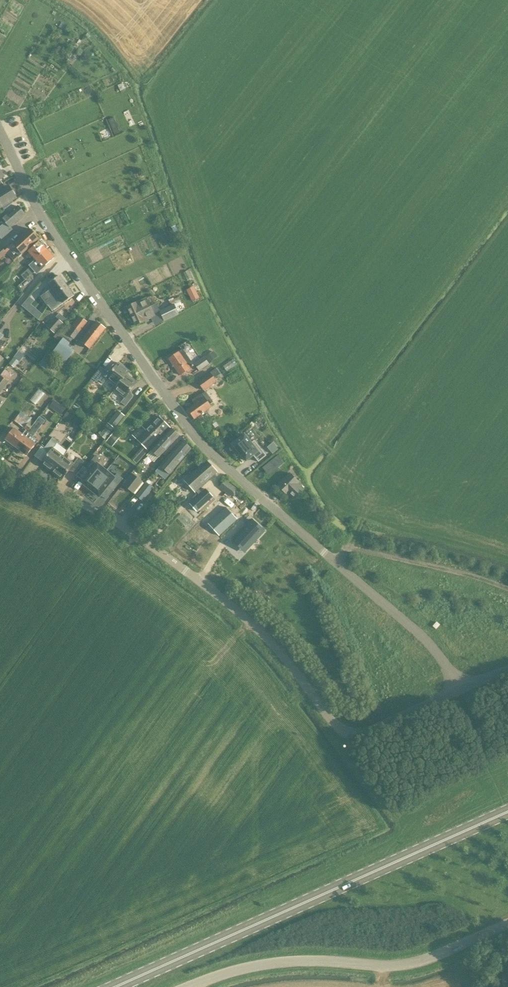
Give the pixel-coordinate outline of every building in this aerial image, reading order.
[(114,117),(108,119),(114,134),(120,132),(114,117)] [(16,197),(9,186),(6,188),(3,183),(0,185),(0,207),(16,197)] [(24,213),(18,206),(9,214),(7,213),(5,215),(6,216),(3,219),(5,222),(0,227),(0,237),(1,239),(12,229),(10,226),(24,213)] [(38,239),(29,229),(12,243),(16,247),(13,250),(18,257),(25,251),(26,249),(38,239)] [(32,256),(35,259),(47,249),(39,241),(28,251),(29,252),(26,256),(27,258),(30,256),(30,257),(32,256)] [(47,249),(35,259),(29,265),(34,271),(38,271),(54,257),(47,249)] [(21,275),(25,279),(34,271),(30,266),(27,269),(23,265),(17,271),(21,275)] [(68,285),(60,275),(49,284),(53,289),(41,298),(44,302),(68,285)] [(75,295),(68,286),(46,301),(46,302),(53,311),(75,295)] [(199,298),(193,287),(186,290),(192,302),(199,298)] [(40,304),(30,295),(21,305),(31,314),(40,304)] [(168,300),(171,305),(160,310),(156,303),(151,306),(147,297),(136,302),(127,307),(136,325),(144,321),(145,323),(149,321),(149,319),(151,318),(155,326),(164,321),(179,314),(178,312),(184,309),(178,297),(174,299),(173,297),(168,300)] [(54,334),(63,323),(51,313),(42,323),(54,334)] [(44,368),(47,364),(53,356),(60,361),(64,364),(74,350),(68,345),(70,343),(73,338),(74,339),(87,321),(79,315),(72,326),(69,323),(64,331),(60,328),(53,336),(60,342),(51,353),(47,351),(40,359),(37,363),(44,368)] [(105,328),(97,321),(81,342),(89,349),(105,328)] [(180,375),(193,365),(182,349),(169,358),(180,375)] [(8,363),(14,367),(24,355),(18,350),(8,363)] [(209,364),(204,356),(194,363),(199,371),(209,364)] [(226,371),(236,364),(233,359),(223,366),(226,371)] [(107,378),(117,386),(126,374),(129,370),(119,362),(112,371),(105,371),(101,367),(90,381),(93,383),(95,381),(97,382),(98,380),(103,383),(107,378)] [(210,372),(197,381),(204,391),(217,381),(215,378),(221,374),(216,368),(210,372)] [(9,382),(8,381),(13,375),(5,369),(0,375),(0,393),(9,382)] [(126,374),(117,386),(114,389),(125,397),(121,402),(125,406),(133,397),(130,390),(137,382),(126,374)] [(36,404),(44,393),(38,388),(30,400),(36,404)] [(211,407),(202,394),(194,399),(196,403),(188,409),(194,418),(211,407)] [(65,409),(54,400),(49,406),(60,415),(65,409)] [(112,432),(115,429),(125,416),(118,410),(105,426),(112,432)] [(5,439),(16,447),(35,423),(31,419),(32,418),(30,416),(29,418),(21,411),(14,420),(24,428),(26,430),(22,434),(14,428),(5,439)] [(45,421),(39,416),(35,423),(16,447),(27,455),(35,444),(31,440),(45,421)] [(170,427),(159,416),(145,430),(142,426),(132,435),(146,450),(170,427)] [(171,428),(158,442),(150,449),(151,450),(147,455),(154,462),(159,457),(179,436),(171,428)] [(112,447),(120,437),(114,432),(106,442),(112,447)] [(41,463),(51,471),(63,456),(53,448),(58,441),(53,437),(44,448),(48,454),(41,463)] [(244,438),(232,447),(246,460),(254,454),(261,461),(267,455),(254,442),(251,445),(244,438)] [(179,463),(191,448),(183,440),(170,455),(160,467),(169,474),(179,463)] [(265,447),(271,454),(277,449),(272,442),(265,447)] [(139,450),(132,459),(136,463),(143,453),(139,450)] [(278,455),(271,460),(278,468),(284,463),(278,455)] [(76,472),(84,461),(79,457),(73,463),(63,456),(51,471),(62,479),(68,470),(76,472)] [(196,491),(217,472),(206,460),(185,480),(196,491)] [(82,481),(91,489),(104,473),(95,466),(82,481)] [(142,481),(131,473),(130,475),(122,484),(134,493),(142,481)] [(289,473),(277,486),(287,495),(290,492),(297,498),(303,492),(296,485),(299,483),(289,473)] [(104,474),(91,489),(101,497),(114,482),(104,474)] [(142,501),(153,487),(146,482),(135,496),(142,501)] [(202,516),(217,499),(209,491),(194,509),(202,516)] [(235,513),(220,501),(206,518),(220,531),(235,513)] [(241,549),(258,532),(247,521),(229,537),(241,549)]
